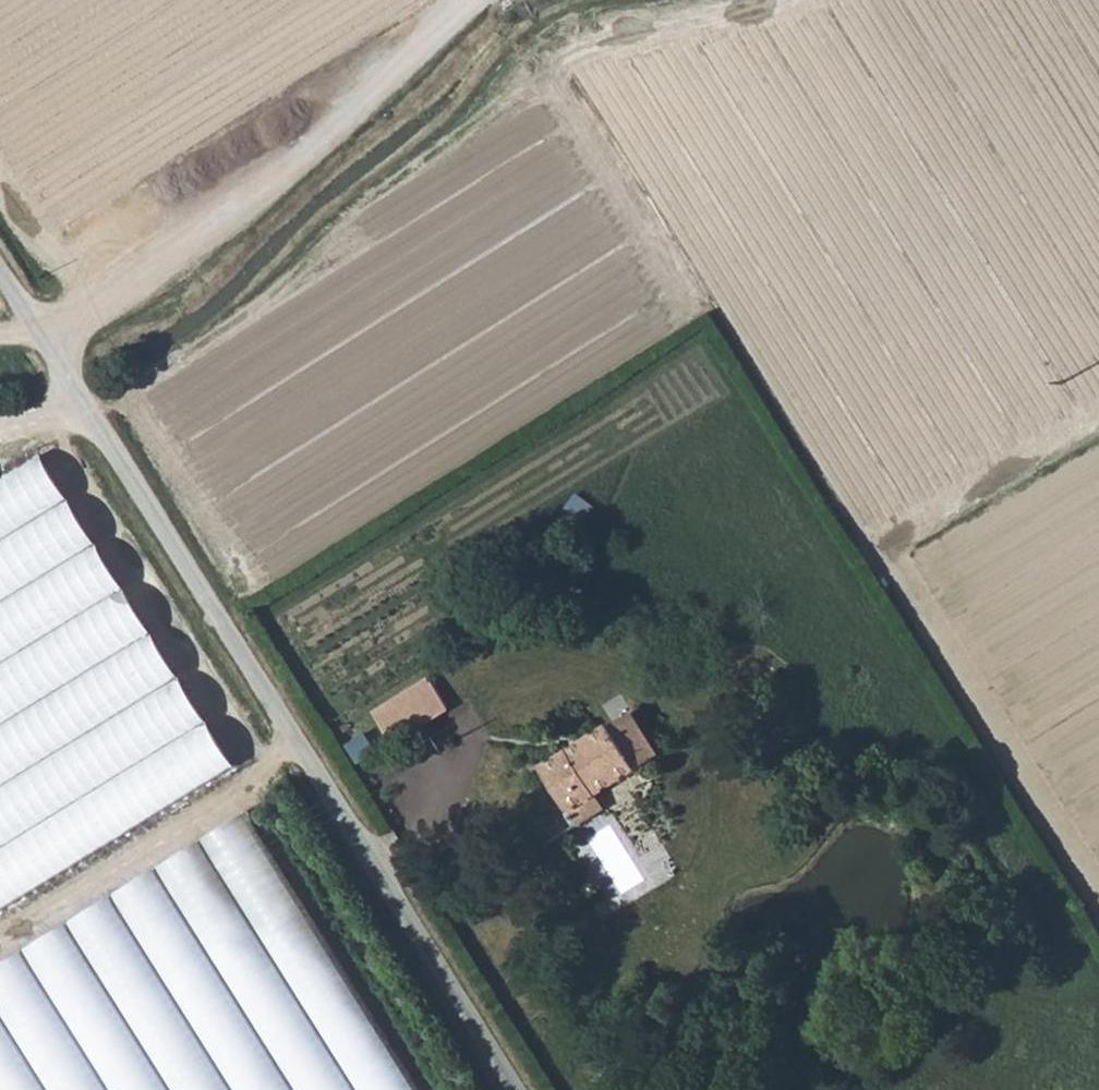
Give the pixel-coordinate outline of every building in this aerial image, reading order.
[(239,770),(43,454),(0,480),(0,917),(239,770)] [(461,723),(441,691),(398,719),(418,750),(461,723)] [(418,750),(398,719),(385,727),(405,759),(418,750)] [(641,726),(553,779),(579,823),(605,807),(667,769),(641,726)] [(614,821),(605,807),(579,823),(588,837),(614,821)] [(240,812),(0,960),(0,1089),(420,1089),(240,812)]
